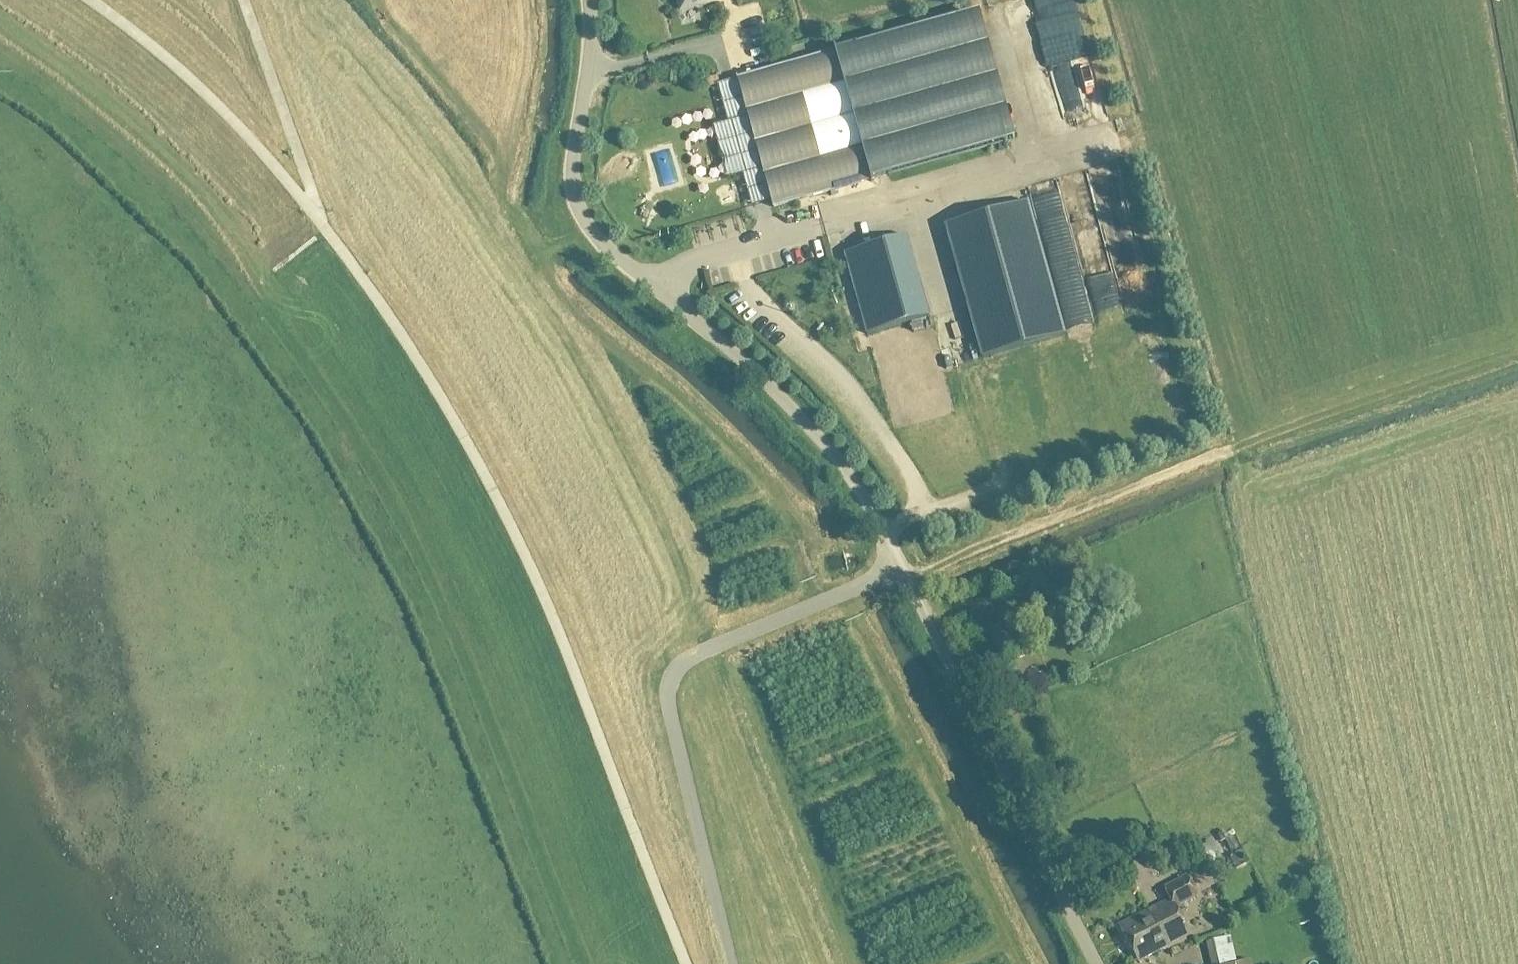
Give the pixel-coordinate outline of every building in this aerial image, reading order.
[(681,9),(712,0),(678,0),(681,9)] [(1006,139),(971,12),(835,50),(834,47),(833,47),(834,49),(810,56),(736,77),(762,167),(771,199),(773,206),(870,179),(871,181),(872,181),(871,177),(1006,139)] [(769,43),(753,45),(755,58),(771,56),(769,43)] [(1042,216),(1077,214),(1076,188),(1041,190),(1042,216)] [(720,207),(736,204),(734,189),(717,193),(720,207)] [(1027,201),(946,224),(984,357),(1065,334),(1027,201)] [(907,233),(844,250),(867,333),(930,315),(907,233)] [(1225,829),(1215,834),(1219,841),(1225,837),(1228,836),(1225,829)] [(1228,836),(1225,837),(1231,850),(1238,847),(1232,834),(1228,836)] [(1226,868),(1211,840),(1194,850),(1209,878),(1226,868)] [(1190,933),(1176,906),(1198,894),(1187,874),(1164,887),(1170,898),(1145,911),(1164,947),(1190,933)] [(1164,947),(1145,911),(1118,924),(1138,960),(1164,947)] [(1229,935),(1207,941),(1212,963),(1236,963),(1229,935)]
